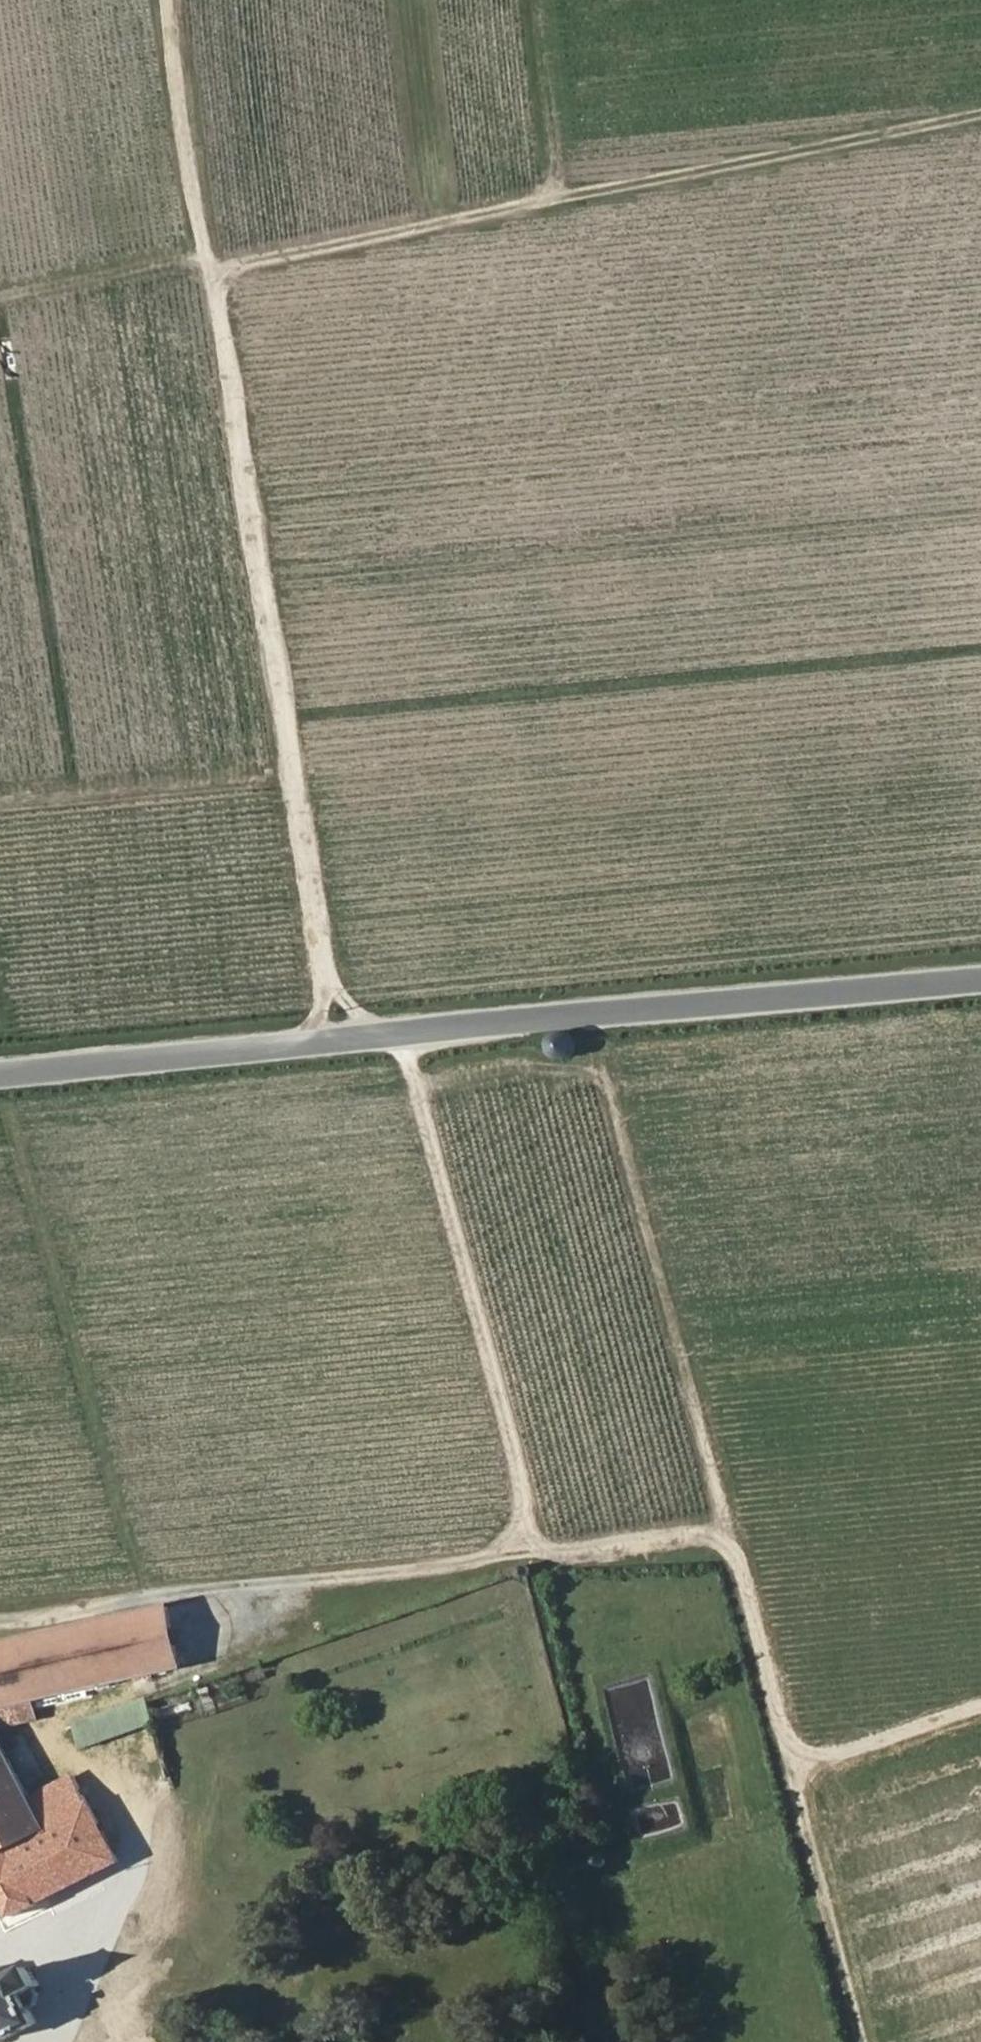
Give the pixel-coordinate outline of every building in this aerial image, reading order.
[(531,1571),(531,1570),(531,1569),(530,1567),(529,1567),(528,1566),(527,1565),(526,1565),(525,1566),(524,1566),(523,1567),(522,1567),(521,1569),(520,1570),(520,1571),(520,1572),(521,1573),(521,1574),(522,1575),(523,1576),(524,1576),(526,1576),(527,1576),(528,1576),(529,1575),(530,1574),(531,1573),(531,1572),(531,1571)] [(182,1665),(169,1606),(145,1612),(158,1671),(182,1665)] [(158,1671),(145,1612),(0,1644),(0,1706),(158,1671)] [(160,1733),(149,1702),(62,1732),(73,1762),(160,1733)] [(14,1918),(122,1863),(75,1775),(31,1798),(0,1739),(0,1893),(14,1918)] [(606,1861),(606,1859),(605,1858),(605,1857),(604,1856),(603,1856),(602,1855),(600,1855),(599,1855),(598,1855),(597,1856),(596,1857),(595,1858),(595,1859),(595,1861),(595,1862),(596,1863),(596,1864),(597,1865),(598,1865),(599,1866),(600,1866),(602,1866),(603,1866),(604,1865),(605,1864),(605,1863),(606,1862),(606,1861)] [(32,2008),(38,2004),(41,1994),(38,1987),(42,1985),(32,1967),(15,1977),(13,1975),(0,1982),(0,2033),(4,2040),(39,2021),(32,2008)]
